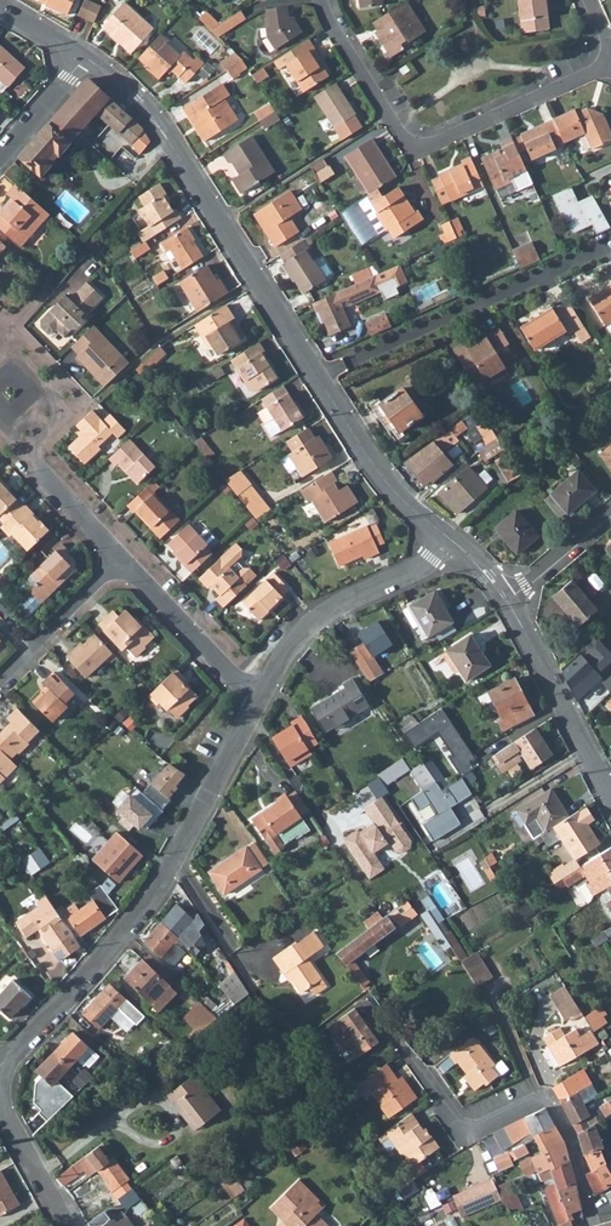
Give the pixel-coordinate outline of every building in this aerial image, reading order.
[(47,2),(46,5),(67,15),(74,0),(43,0),(47,2)] [(78,15),(94,22),(101,6),(88,0),(84,0),(78,15)] [(522,32),(549,28),(547,12),(545,2),(548,2),(547,0),(518,0),(522,32)] [(382,43),(391,57),(404,49),(401,44),(407,40),(409,42),(425,32),(406,1),(372,22),(378,30),(385,42),(382,43)] [(124,2),(102,26),(131,53),(153,28),(124,2)] [(268,37),(275,49),(302,32),(294,20),(290,23),(289,17),(287,6),(266,9),(268,18),(265,18),(268,37)] [(206,11),(200,18),(211,30),(219,24),(206,11)] [(229,18),(234,26),(245,19),(240,11),(229,18)] [(211,30),(218,36),(234,26),(229,18),(219,24),(211,30)] [(385,42),(378,30),(375,31),(382,43),(385,42)] [(160,34),(139,58),(146,64),(145,65),(159,78),(169,67),(179,76),(194,61),(183,51),(179,55),(167,43),(169,42),(160,34)] [(286,64),(304,92),(328,76),(321,65),(318,67),(316,63),(319,61),(321,60),(308,39),(274,61),(279,69),(286,64)] [(1,92),(7,85),(8,86),(25,67),(0,45),(0,91),(1,92)] [(221,62),(226,70),(227,69),(243,60),(236,53),(221,62)] [(186,83),(204,64),(197,57),(194,61),(179,76),(186,83)] [(227,69),(232,77),(237,74),(247,67),(243,60),(227,69)] [(399,69),(403,75),(410,70),(406,64),(399,69)] [(252,75),(257,83),(269,76),(264,68),(252,75)] [(19,157),(41,176),(52,164),(48,161),(56,152),(60,155),(70,143),(96,112),(132,145),(132,144),(144,130),(142,127),(89,78),(19,157)] [(183,107),(204,141),(238,120),(224,99),(229,95),(222,83),(183,107)] [(314,96),(334,128),(342,140),(362,127),(355,115),(356,114),(336,83),(314,96)] [(275,111),(270,103),(254,113),(259,121),(275,111)] [(553,119),(564,142),(584,133),(591,149),(609,141),(603,127),(608,125),(603,114),(587,107),(576,112),(575,109),(553,118),(553,119)] [(259,121),(264,128),(279,119),(275,111),(259,121)] [(520,133),(531,159),(564,144),(564,142),(553,119),(520,133)] [(132,144),(136,147),(147,134),(144,130),(132,144)] [(232,178),(241,193),(274,172),(252,136),(224,153),(229,162),(234,159),(242,172),(232,178)] [(481,158),(495,189),(512,181),(517,191),(532,184),(526,169),(512,137),(501,142),(505,150),(507,156),(503,158),(500,152),(499,150),(481,158)] [(345,155),(369,194),(378,188),(393,179),(383,163),(386,162),(372,138),(345,155)] [(48,161),(52,164),(60,155),(56,152),(48,161)] [(450,168),(438,174),(439,176),(431,180),(442,204),(462,196),(461,193),(473,188),(474,191),(484,186),(471,156),(461,160),(463,166),(451,171),(450,168)] [(310,167),(320,183),(334,174),(329,166),(328,167),(323,159),(310,167)] [(4,173),(13,182),(24,170),(15,162),(4,173)] [(393,179),(396,177),(386,162),(383,163),(393,179)] [(584,181),(574,185),(577,193),(588,189),(584,181)] [(145,206),(140,209),(149,225),(138,232),(144,241),(146,240),(155,234),(182,218),(176,209),(173,210),(168,202),(164,195),(166,193),(160,183),(139,196),(145,206)] [(21,246),(50,214),(16,184),(7,194),(12,198),(3,207),(6,209),(2,212),(0,210),(0,211),(0,228),(21,246)] [(378,188),(369,194),(340,213),(361,246),(386,229),(387,230),(389,229),(394,238),(423,219),(417,210),(412,213),(409,207),(410,206),(398,187),(383,196),(378,188)] [(568,188),(552,195),(561,214),(562,213),(568,225),(569,227),(570,228),(573,230),(574,230),(575,231),(578,230),(592,224),(596,234),(610,227),(594,198),(579,204),(578,201),(575,196),(572,197),(568,188)] [(268,231),(277,245),(299,232),(289,217),(301,210),(289,191),(253,214),(265,232),(268,231)] [(592,195),(578,201),(579,204),(594,198),(592,195)] [(450,221),(455,233),(460,231),(464,229),(458,217),(450,221)] [(440,235),(444,244),(457,237),(455,233),(450,221),(442,224),(445,233),(440,235)] [(175,257),(183,269),(204,256),(197,245),(195,246),(192,241),(195,239),(187,227),(162,243),(167,251),(170,250),(175,257)] [(265,232),(275,247),(277,245),(268,231),(265,232)] [(294,279),(304,293),(325,279),(324,278),(313,261),(312,262),(305,250),(308,248),(307,246),(312,242),(308,236),(303,240),(280,254),(285,262),(282,263),(288,273),(291,271),(295,278),(294,279)] [(130,250),(135,258),(151,248),(146,240),(144,241),(130,250)] [(523,245),(532,263),(540,259),(532,241),(523,245)] [(512,250),(521,268),(532,263),(523,245),(512,250)] [(166,252),(170,260),(175,257),(170,250),(167,251),(166,252)] [(331,274),(320,257),(313,261),(324,278),(331,274)] [(179,282),(198,311),(229,292),(220,278),(215,281),(212,276),(214,274),(207,264),(179,282)] [(356,283),(312,303),(316,312),(319,311),(324,322),(329,335),(351,325),(340,302),(345,300),(348,305),(380,291),(384,299),(398,293),(395,287),(407,281),(399,264),(372,276),(356,283)] [(356,283),(372,276),(369,268),(352,275),(356,283)] [(153,277),(158,285),(169,278),(164,270),(153,277)] [(51,309),(41,319),(41,326),(47,332),(54,332),(57,329),(64,336),(72,328),(78,328),(86,320),(82,316),(84,313),(88,309),(90,311),(103,297),(87,281),(70,299),(66,294),(61,299),(61,306),(54,313),(51,309)] [(605,325),(610,321),(610,284),(588,298),(605,325)] [(61,306),(61,299),(51,309),(54,313),(61,306)] [(520,326),(534,350),(566,331),(568,335),(574,332),(583,326),(570,303),(555,312),(553,308),(520,326)] [(212,344),(219,354),(242,339),(235,327),(233,329),(228,321),(230,320),(234,318),(226,304),(195,324),(209,346),(212,344)] [(365,323),(370,335),(391,326),(386,313),(365,323)] [(101,333),(94,326),(90,329),(97,336),(101,333)] [(574,332),(580,342),(589,337),(583,326),(574,332)] [(453,350),(477,388),(488,381),(486,378),(504,366),(505,368),(516,361),(509,350),(499,356),(496,351),(509,343),(499,327),(486,335),(485,334),(475,341),(477,344),(468,349),(464,343),(453,350)] [(90,329),(72,346),(79,353),(77,355),(105,385),(129,363),(101,333),(97,336),(90,329)] [(231,359),(249,389),(257,390),(279,376),(273,367),(271,368),(267,362),(269,361),(263,351),(265,350),(259,342),(231,359)] [(151,369),(169,354),(163,346),(144,361),(151,369)] [(218,368),(212,372),(216,378),(222,374),(218,368)] [(282,430),(282,431),(306,415),(300,406),(298,407),(294,401),(283,385),(262,398),(274,418),(282,430)] [(369,402),(397,441),(406,435),(402,429),(421,415),(402,388),(382,402),(378,396),(369,402)] [(450,429),(455,436),(467,427),(469,431),(476,426),(483,437),(488,444),(497,437),(478,408),(450,429)] [(80,436),(69,447),(85,464),(101,449),(99,446),(113,433),(118,438),(126,430),(111,413),(103,421),(93,410),(76,425),(82,431),(84,433),(80,436)] [(264,425),(272,436),(282,430),(274,418),(264,425)] [(483,437),(476,426),(469,431),(467,432),(474,443),(483,437)] [(297,467),(303,476),(333,457),(326,446),(321,449),(318,445),(320,445),(315,437),(309,427),(286,441),(292,451),(289,454),(297,467)] [(433,441),(404,462),(424,485),(431,480),(433,482),(454,463),(443,452),(459,440),(455,436),(450,429),(433,441)] [(326,446),(319,435),(315,437),(320,445),(318,445),(321,449),(326,446)] [(195,442),(202,451),(208,445),(201,437),(195,442)] [(482,456),(485,460),(493,455),(505,448),(497,437),(488,444),(478,449),(478,450),(482,456)] [(130,438),(109,458),(116,465),(118,463),(137,483),(156,466),(130,438)] [(610,466),(610,444),(600,453),(610,466)] [(208,458),(214,453),(208,445),(202,451),(208,458)] [(493,455),(496,459),(507,452),(505,448),(493,455)] [(478,450),(469,457),(473,462),(477,459),(480,457),(482,456),(478,450)] [(499,474),(505,484),(509,481),(520,475),(507,452),(496,459),(503,471),(499,474)] [(289,454),(281,458),(290,472),(297,467),(289,454)] [(512,458),(515,464),(522,460),(519,454),(512,458)] [(439,493),(456,513),(487,486),(486,484),(478,475),(470,466),(439,493)] [(485,469),(478,475),(486,484),(492,478),(485,469)] [(566,511),(567,513),(595,489),(578,470),(551,494),(552,494),(566,511)] [(253,514),(256,518),(270,509),(239,471),(225,480),(253,514)] [(312,499),(326,522),(358,502),(347,484),(338,490),(334,482),(337,480),(331,471),(301,490),(309,501),(312,499)] [(4,523),(23,506),(16,499),(17,499),(0,480),(0,519),(4,523)] [(160,487),(154,480),(144,489),(151,495),(153,493),(160,487)] [(144,489),(128,504),(134,511),(135,510),(161,537),(180,520),(153,493),(151,495),(144,489)] [(545,500),(559,517),(566,511),(552,494),(545,500)] [(4,523),(1,526),(9,535),(12,533),(27,549),(49,529),(40,519),(38,520),(32,514),(34,512),(25,503),(23,506),(4,523)] [(517,510),(496,528),(517,553),(538,535),(517,510)] [(189,523),(168,543),(175,550),(187,563),(185,565),(192,572),(213,553),(206,546),(208,544),(208,543),(200,535),(189,523)] [(369,528),(376,544),(385,541),(377,524),(369,528)] [(329,542),(339,565),(363,555),(367,553),(369,557),(380,552),(376,544),(369,528),(367,525),(329,542)] [(200,535),(208,543),(214,536),(206,528),(200,535)] [(13,554),(0,540),(0,566),(13,554)] [(30,575),(37,583),(33,587),(33,593),(42,602),(56,588),(55,585),(58,582),(60,584),(76,569),(71,564),(74,562),(72,557),(68,553),(70,551),(62,543),(30,575)] [(221,557),(199,578),(208,588),(211,585),(220,595),(216,598),(224,606),(247,585),(262,570),(257,564),(250,564),(245,569),(238,562),(238,555),(231,548),(221,557)] [(175,550),(173,552),(185,565),(187,563),(175,550)] [(242,601),(260,620),(270,610),(269,610),(276,603),(276,604),(284,597),(283,595),(290,588),(274,571),(242,601)] [(593,575),(589,578),(589,581),(596,589),(599,590),(603,586),(603,583),(596,575),(593,575)] [(570,615),(577,624),(596,608),(572,580),(553,596),(562,607),(566,604),(573,612),(570,615)] [(435,590),(431,592),(442,612),(446,609),(435,590)] [(431,592),(404,608),(413,623),(420,619),(422,623),(430,635),(453,621),(446,609),(442,612),(431,592)] [(562,607),(570,615),(573,612),(566,604),(562,607)] [(98,624),(123,650),(126,647),(135,656),(145,647),(144,645),(153,636),(142,624),(141,626),(133,618),(125,609),(118,616),(113,610),(98,624)] [(142,624),(135,616),(133,618),(141,626),(142,624)] [(420,619),(413,623),(415,627),(422,623),(420,619)] [(355,661),(368,682),(383,673),(372,656),(391,644),(377,621),(357,634),(362,642),(369,652),(355,661)] [(66,656),(86,677),(103,661),(112,662),(117,657),(112,652),(95,634),(83,644),(75,652),(73,649),(66,656)] [(446,650),(466,681),(490,665),(483,654),(481,655),(476,647),(478,646),(470,635),(446,650)] [(563,672),(577,700),(602,678),(597,673),(610,660),(610,654),(596,637),(585,647),(594,657),(588,663),(580,655),(563,672)] [(83,644),(81,642),(73,649),(75,652),(83,644)] [(348,651),(355,661),(369,652),(362,642),(348,651)] [(148,695),(157,704),(160,702),(168,709),(169,708),(177,717),(189,706),(188,704),(197,695),(189,687),(188,688),(182,682),(186,679),(176,669),(151,693),(148,695)] [(32,702),(52,722),(67,706),(64,703),(74,693),(53,673),(42,683),(47,687),(49,690),(43,695),(41,693),(32,702)] [(311,708),(325,731),(334,726),(336,729),(353,719),(351,715),(368,705),(352,678),(342,684),(344,688),(311,708)] [(504,731),(533,715),(514,679),(489,692),(493,700),(502,718),(498,720),(504,731)] [(479,697),(483,705),(489,702),(493,700),(489,692),(479,697)] [(502,718),(493,700),(489,702),(498,720),(502,718)] [(403,734),(413,748),(436,732),(453,756),(448,759),(461,777),(470,771),(480,764),(441,707),(417,723),(403,734)] [(18,753),(28,743),(27,741),(39,730),(17,708),(9,717),(13,721),(0,734),(0,749),(10,759),(17,751),(18,753)] [(397,724),(403,734),(417,723),(411,715),(397,724)] [(273,738),(290,766),(311,753),(308,748),(318,742),(302,716),(291,723),(293,725),(273,738)] [(492,756),(502,772),(521,759),(519,756),(522,754),(531,768),(552,754),(535,728),(514,742),(492,756)] [(16,765),(10,759),(0,749),(0,781),(16,765)] [(171,764),(180,770),(187,760),(178,754),(171,764)] [(399,760),(386,769),(394,780),(407,771),(399,760)] [(431,761),(424,765),(433,777),(439,773),(431,761)] [(423,790),(436,782),(433,777),(424,765),(423,763),(411,771),(423,790)] [(180,770),(171,764),(164,767),(160,771),(158,770),(148,773),(151,783),(142,792),(162,809),(171,799),(168,797),(177,787),(175,785),(185,774),(180,770)] [(379,776),(385,786),(394,780),(386,769),(378,775),(379,776)] [(470,771),(461,777),(466,785),(475,779),(470,771)] [(433,777),(436,782),(441,790),(448,786),(439,773),(433,777)] [(423,790),(411,799),(418,811),(430,803),(437,815),(423,824),(433,842),(461,825),(450,807),(471,794),(466,785),(461,777),(448,786),(441,790),(436,782),(423,790)] [(124,815),(118,821),(129,831),(135,824),(139,828),(142,825),(148,829),(164,811),(162,809),(142,792),(136,787),(117,809),(124,815)] [(557,798),(551,789),(548,790),(554,800),(557,798)] [(541,835),(546,832),(554,827),(569,817),(557,798),(554,800),(548,790),(528,803),(512,814),(521,828),(525,826),(534,839),(541,835)] [(287,797),(306,825),(310,823),(304,815),(308,812),(295,792),(287,797)] [(310,830),(306,825),(287,797),(285,794),(276,799),(278,802),(252,820),(266,841),(275,854),(285,847),(284,845),(296,836),(297,839),(310,830)] [(358,830),(343,839),(369,879),(384,869),(373,853),(389,842),(396,852),(402,853),(410,848),(411,842),(381,797),(364,809),(373,823),(376,827),(370,831),(367,827),(360,832),(358,830)] [(544,840),(548,846),(561,838),(575,860),(575,859),(600,844),(587,824),(594,819),(587,807),(579,812),(578,811),(569,817),(554,827),(546,832),(541,835),(544,840)] [(1,831),(18,819),(15,814),(0,825),(0,830),(1,831)] [(92,859),(117,882),(128,870),(127,869),(135,860),(136,861),(142,854),(117,832),(92,859)] [(533,840),(537,846),(538,845),(541,842),(544,840),(541,835),(534,839),(533,840)] [(268,862),(255,843),(247,848),(261,867),(268,862)] [(210,874),(224,894),(262,869),(261,867),(247,848),(246,846),(221,863),(223,866),(210,874)] [(21,860),(31,875),(49,862),(39,848),(21,860)] [(564,883),(567,881),(569,884),(585,874),(590,882),(586,884),(593,896),(607,888),(610,885),(610,851),(609,848),(580,867),(569,874),(562,879),(564,883)] [(484,858),(489,866),(497,862),(492,853),(484,858)] [(575,860),(565,867),(569,874),(580,867),(575,859),(575,860)] [(221,863),(208,871),(210,874),(223,866),(221,863)] [(547,873),(554,884),(562,879),(569,874),(565,867),(563,863),(547,873)] [(590,902),(593,896),(586,884),(585,883),(577,888),(587,903),(590,902)] [(64,911),(81,935),(118,909),(100,885),(88,894),(93,901),(78,911),(74,904),(64,911)] [(16,922),(26,936),(40,927),(42,930),(40,932),(60,960),(81,946),(46,897),(37,903),(39,907),(16,922)] [(337,953),(366,991),(368,990),(369,989),(366,985),(371,982),(353,959),(395,927),(393,924),(396,921),(400,927),(417,914),(406,899),(383,917),(337,953)] [(193,919),(176,905),(160,923),(183,943),(193,955),(204,943),(204,942),(193,919)] [(419,913),(425,921),(431,917),(426,909),(419,913)] [(211,934),(198,915),(193,919),(204,942),(211,934)] [(425,921),(444,950),(450,946),(443,935),(436,925),(431,917),(425,921)] [(436,925),(443,935),(448,932),(441,922),(436,925)] [(145,941),(173,966),(185,953),(179,947),(183,943),(160,923),(145,941)] [(308,988),(313,995),(327,986),(309,960),(318,954),(316,952),(324,947),(314,931),(297,943),(296,942),(273,958),(284,974),(286,972),(301,993),(308,988)] [(461,961),(467,957),(450,931),(448,932),(443,935),(450,946),(461,961)] [(590,940),(595,947),(608,939),(607,937),(604,932),(590,940)] [(15,954),(22,964),(30,958),(22,947),(15,954)] [(461,961),(477,987),(493,977),(476,951),(467,957),(461,961)] [(143,960),(176,992),(183,986),(149,954),(143,960)] [(152,1003),(159,1011),(176,992),(143,960),(142,960),(125,978),(137,989),(139,986),(144,991),(142,994),(152,1003)] [(224,992),(234,1004),(249,993),(235,972),(218,985),(224,992)] [(10,1018),(31,996),(13,979),(0,993),(0,1008),(10,1018)] [(82,1013),(99,1029),(126,999),(109,983),(82,1013)] [(549,995),(565,1021),(571,1017),(581,1011),(565,985),(549,995)] [(198,1001),(216,1017),(234,1004),(224,992),(212,1001),(205,994),(198,1001)] [(190,1009),(206,1025),(216,1017),(198,1001),(190,1009)] [(159,1011),(152,1003),(147,1008),(155,1015),(159,1011)] [(328,1027),(345,1050),(351,1046),(359,1056),(378,1041),(371,1032),(355,1008),(328,1027)] [(183,1016),(198,1032),(206,1025),(190,1009),(183,1016)] [(582,1014),(581,1011),(571,1017),(572,1020),(582,1014)] [(593,1012),(585,1017),(594,1031),(602,1026),(593,1012)] [(435,1045),(445,1058),(449,1056),(470,1039),(459,1026),(435,1045)] [(543,1037),(560,1066),(599,1044),(591,1030),(587,1033),(585,1029),(579,1032),(576,1028),(565,1035),(560,1027),(543,1037)] [(53,1052),(69,1066),(77,1059),(88,1047),(72,1032),(53,1052)] [(466,1079),(475,1090),(484,1083),(486,1085),(499,1075),(492,1067),(495,1064),(473,1036),(470,1039),(449,1056),(455,1064),(458,1062),(467,1074),(469,1077),(466,1079)] [(151,1055),(159,1063),(179,1048),(171,1040),(151,1055)] [(98,1056),(88,1047),(77,1059),(83,1065),(85,1063),(88,1066),(98,1056)] [(47,1063),(38,1072),(41,1076),(36,1082),(34,1102),(41,1109),(38,1112),(47,1121),(59,1109),(73,1096),(56,1080),(69,1066),(53,1052),(45,1061),(47,1063)] [(45,1061),(36,1070),(38,1072),(47,1063),(45,1061)] [(380,1105),(389,1118),(417,1098),(404,1079),(400,1082),(398,1079),(387,1064),(366,1079),(371,1087),(370,1088),(381,1104),(380,1105)] [(553,1087),(559,1100),(577,1091),(578,1090),(585,1103),(599,1095),(583,1069),(553,1087)] [(77,1075),(86,1083),(91,1079),(82,1070),(77,1075)] [(72,1079),(81,1088),(86,1083),(77,1075),(72,1079)] [(167,1095),(181,1113),(186,1109),(199,1126),(221,1110),(193,1075),(167,1095)] [(572,1125),(585,1118),(590,1126),(601,1120),(610,1113),(610,1100),(599,1107),(600,1109),(590,1114),(577,1091),(559,1100),(572,1125)] [(501,1150),(503,1153),(509,1150),(512,1148),(525,1141),(534,1137),(533,1136),(554,1125),(545,1107),(530,1115),(524,1117),(494,1132),(495,1134),(501,1150)] [(181,1113),(195,1130),(199,1126),(186,1109),(181,1113)] [(405,1154),(413,1166),(439,1148),(425,1128),(421,1131),(417,1125),(419,1125),(411,1113),(385,1131),(401,1154),(405,1154)] [(572,1125),(577,1134),(590,1126),(585,1118),(572,1125)] [(584,1154),(600,1149),(606,1164),(610,1172),(610,1154),(608,1146),(603,1147),(598,1132),(605,1129),(601,1120),(590,1126),(577,1134),(584,1154)] [(534,1137),(542,1152),(564,1142),(554,1125),(533,1136),(534,1137)] [(495,1134),(480,1142),(487,1158),(501,1150),(495,1134)] [(512,1148),(516,1155),(528,1148),(525,1141),(512,1148)] [(56,1177),(62,1186),(77,1174),(76,1173),(83,1169),(88,1176),(96,1170),(105,1164),(108,1165),(115,1172),(122,1168),(113,1157),(108,1160),(102,1151),(107,1148),(103,1142),(56,1177)] [(519,1162),(524,1175),(536,1170),(542,1182),(543,1181),(554,1176),(551,1168),(569,1160),(564,1142),(542,1152),(519,1162)] [(591,1171),(597,1168),(606,1188),(610,1185),(610,1172),(606,1164),(600,1149),(584,1154),(591,1171)] [(503,1153),(494,1157),(501,1170),(515,1162),(512,1157),(509,1150),(503,1153)] [(170,1159),(175,1167),(181,1162),(177,1155),(170,1159)] [(215,1161),(222,1172),(229,1167),(222,1156),(215,1161)] [(543,1187),(558,1225),(570,1220),(566,1214),(558,1189),(575,1184),(576,1184),(569,1160),(551,1168),(554,1176),(556,1182),(545,1186),(543,1187)] [(110,1190),(111,1192),(124,1183),(130,1179),(122,1168),(115,1172),(108,1165),(105,1164),(96,1170),(103,1180),(110,1190)] [(592,1172),(585,1175),(594,1195),(607,1188),(606,1188),(597,1168),(591,1171),(592,1172)] [(16,1206),(8,1191),(11,1189),(0,1170),(0,1216),(16,1206)] [(490,1174),(502,1198),(509,1196),(507,1192),(508,1192),(498,1171),(490,1174)] [(222,1183),(232,1199),(244,1190),(240,1183),(234,1174),(222,1183)] [(543,1181),(545,1186),(556,1182),(554,1176),(543,1181)] [(244,1190),(245,1191),(254,1185),(249,1177),(240,1183),(244,1190)] [(324,1206),(298,1179),(297,1181),(317,1202),(316,1204),(316,1214),(324,1206)] [(97,1183),(104,1194),(110,1190),(103,1180),(97,1183)] [(491,1180),(453,1197),(461,1214),(474,1210),(486,1205),(500,1199),(491,1180)] [(292,1225),(291,1225),(327,1225),(316,1214),(316,1204),(317,1202),(297,1181),(272,1205),(292,1225)] [(404,1195),(420,1189),(417,1182),(401,1188),(404,1195)] [(111,1192),(117,1200),(129,1190),(124,1183),(111,1192)] [(566,1214),(570,1220),(582,1215),(575,1184),(558,1189),(566,1214)] [(117,1200),(123,1207),(128,1207),(132,1205),(140,1198),(144,1196),(138,1189),(135,1191),(132,1188),(129,1190),(117,1200)] [(8,1191),(16,1206),(20,1205),(11,1189),(8,1191)] [(502,1198),(510,1213),(512,1212),(522,1208),(515,1192),(509,1196),(502,1198)] [(132,1205),(138,1215),(142,1212),(145,1216),(150,1212),(148,1209),(140,1198),(132,1205)] [(498,1212),(501,1219),(510,1214),(510,1213),(502,1198),(501,1199),(500,1199),(486,1205),(489,1212),(498,1208),(498,1212)] [(369,1217),(377,1225),(392,1211),(384,1202),(378,1208),(369,1217)] [(288,1225),(291,1225),(292,1225),(272,1205),(270,1207),(288,1225)] [(88,1225),(112,1225),(109,1222),(112,1220),(105,1211),(87,1223),(88,1225)] [(132,1225),(126,1215),(114,1223),(116,1225),(130,1225),(132,1225)]
